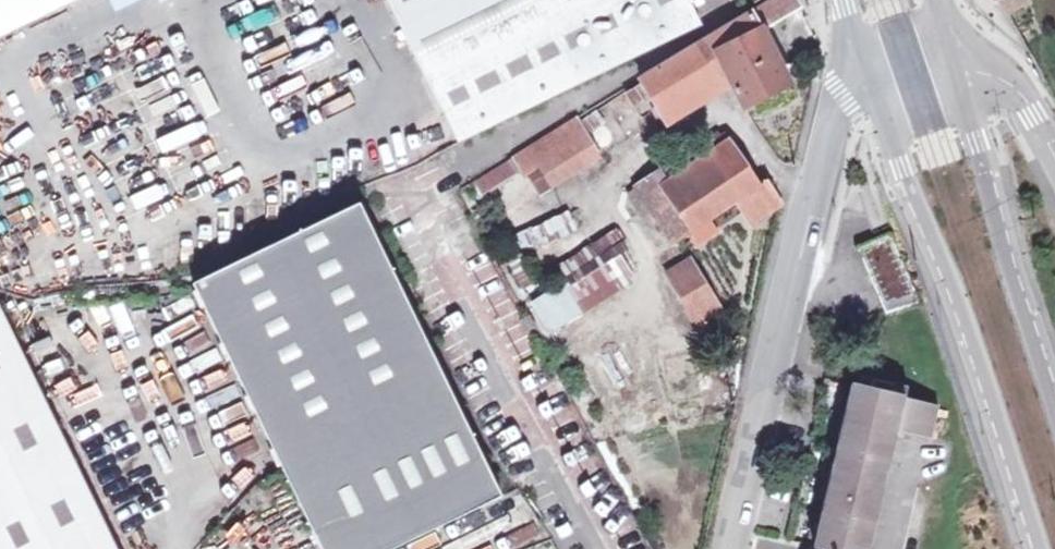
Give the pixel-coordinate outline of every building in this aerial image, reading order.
[(78,0),(0,0),(0,38),(78,0)] [(692,4),(690,0),(391,0),(460,142),(702,24),(692,4)] [(733,88),(744,108),(793,82),(763,28),(800,5),(798,0),(767,0),(638,81),(640,83),(628,92),(637,106),(649,98),(662,120),(728,79),(733,88)] [(1009,14),(1031,0),(1030,0),(1001,0),(1009,14)] [(728,79),(662,120),(668,129),(733,88),(728,79)] [(526,179),(531,175),(541,194),(601,156),(579,118),(514,159),(526,179)] [(658,184),(690,234),(712,219),(736,202),(762,185),(728,135),(668,177),(658,184)] [(689,234),(690,234),(658,184),(668,177),(663,169),(636,188),(652,213),(674,245),(689,234)] [(769,180),(762,185),(736,202),(751,225),(784,203),(769,180)] [(652,213),(636,188),(627,194),(644,219),(652,213)] [(504,497),(363,202),(195,282),(322,548),(396,548),(504,497)] [(516,237),(524,254),(574,228),(566,211),(516,237)] [(719,230),(712,219),(690,234),(689,234),(695,242),(698,240),(700,243),(719,230)] [(858,248),(887,314),(919,301),(891,235),(858,248)] [(618,257),(570,288),(566,282),(538,299),(555,329),(632,281),(618,257)] [(666,273),(696,322),(722,307),(693,258),(666,273)] [(0,307),(0,548),(118,548),(0,307)] [(722,307),(696,322),(707,338),(732,323),(722,307)] [(897,435),(899,428),(916,432),(915,440),(930,443),(938,411),(904,403),(907,392),(862,382),(860,392),(851,390),(847,406),(841,404),(833,438),(838,439),(831,469),(825,468),(817,503),(823,504),(816,534),(810,533),(806,548),(870,548),(897,435)] [(899,428),(897,435),(915,440),(916,432),(899,428)]
